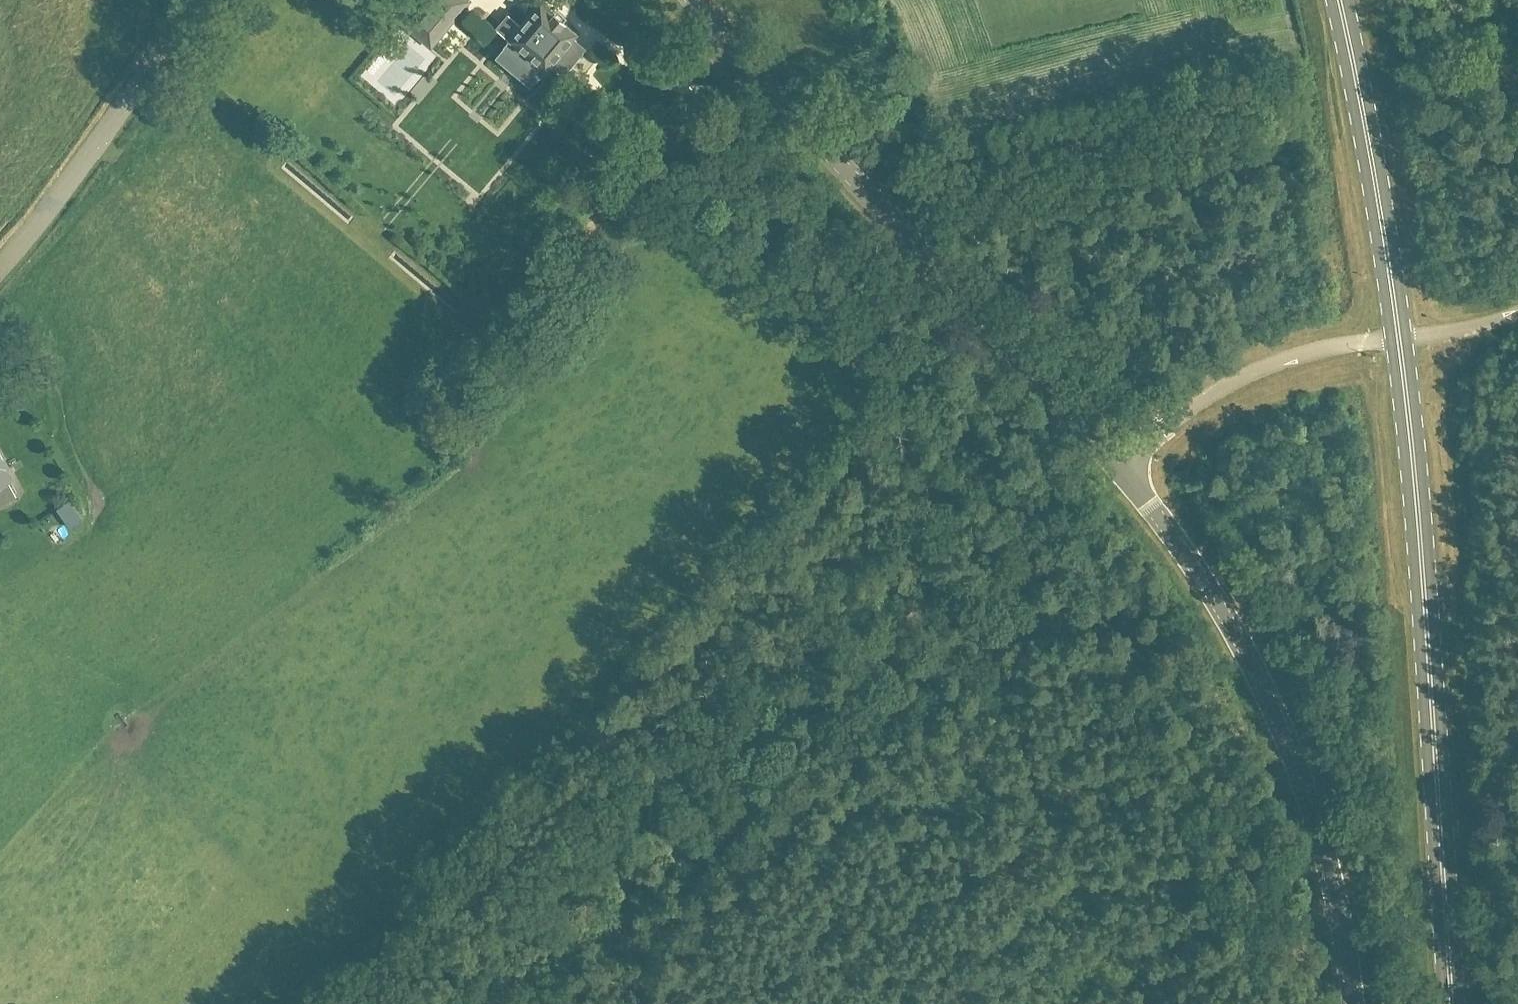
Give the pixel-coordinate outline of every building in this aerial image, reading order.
[(443,7),(435,0),(419,0),(400,23),(418,38),(443,7)] [(511,16),(499,31),(546,71),(557,57),(570,68),(586,48),(574,38),(578,34),(539,1),(520,24),(511,16)] [(13,480),(7,469),(9,468),(0,451),(0,487),(13,480)]
